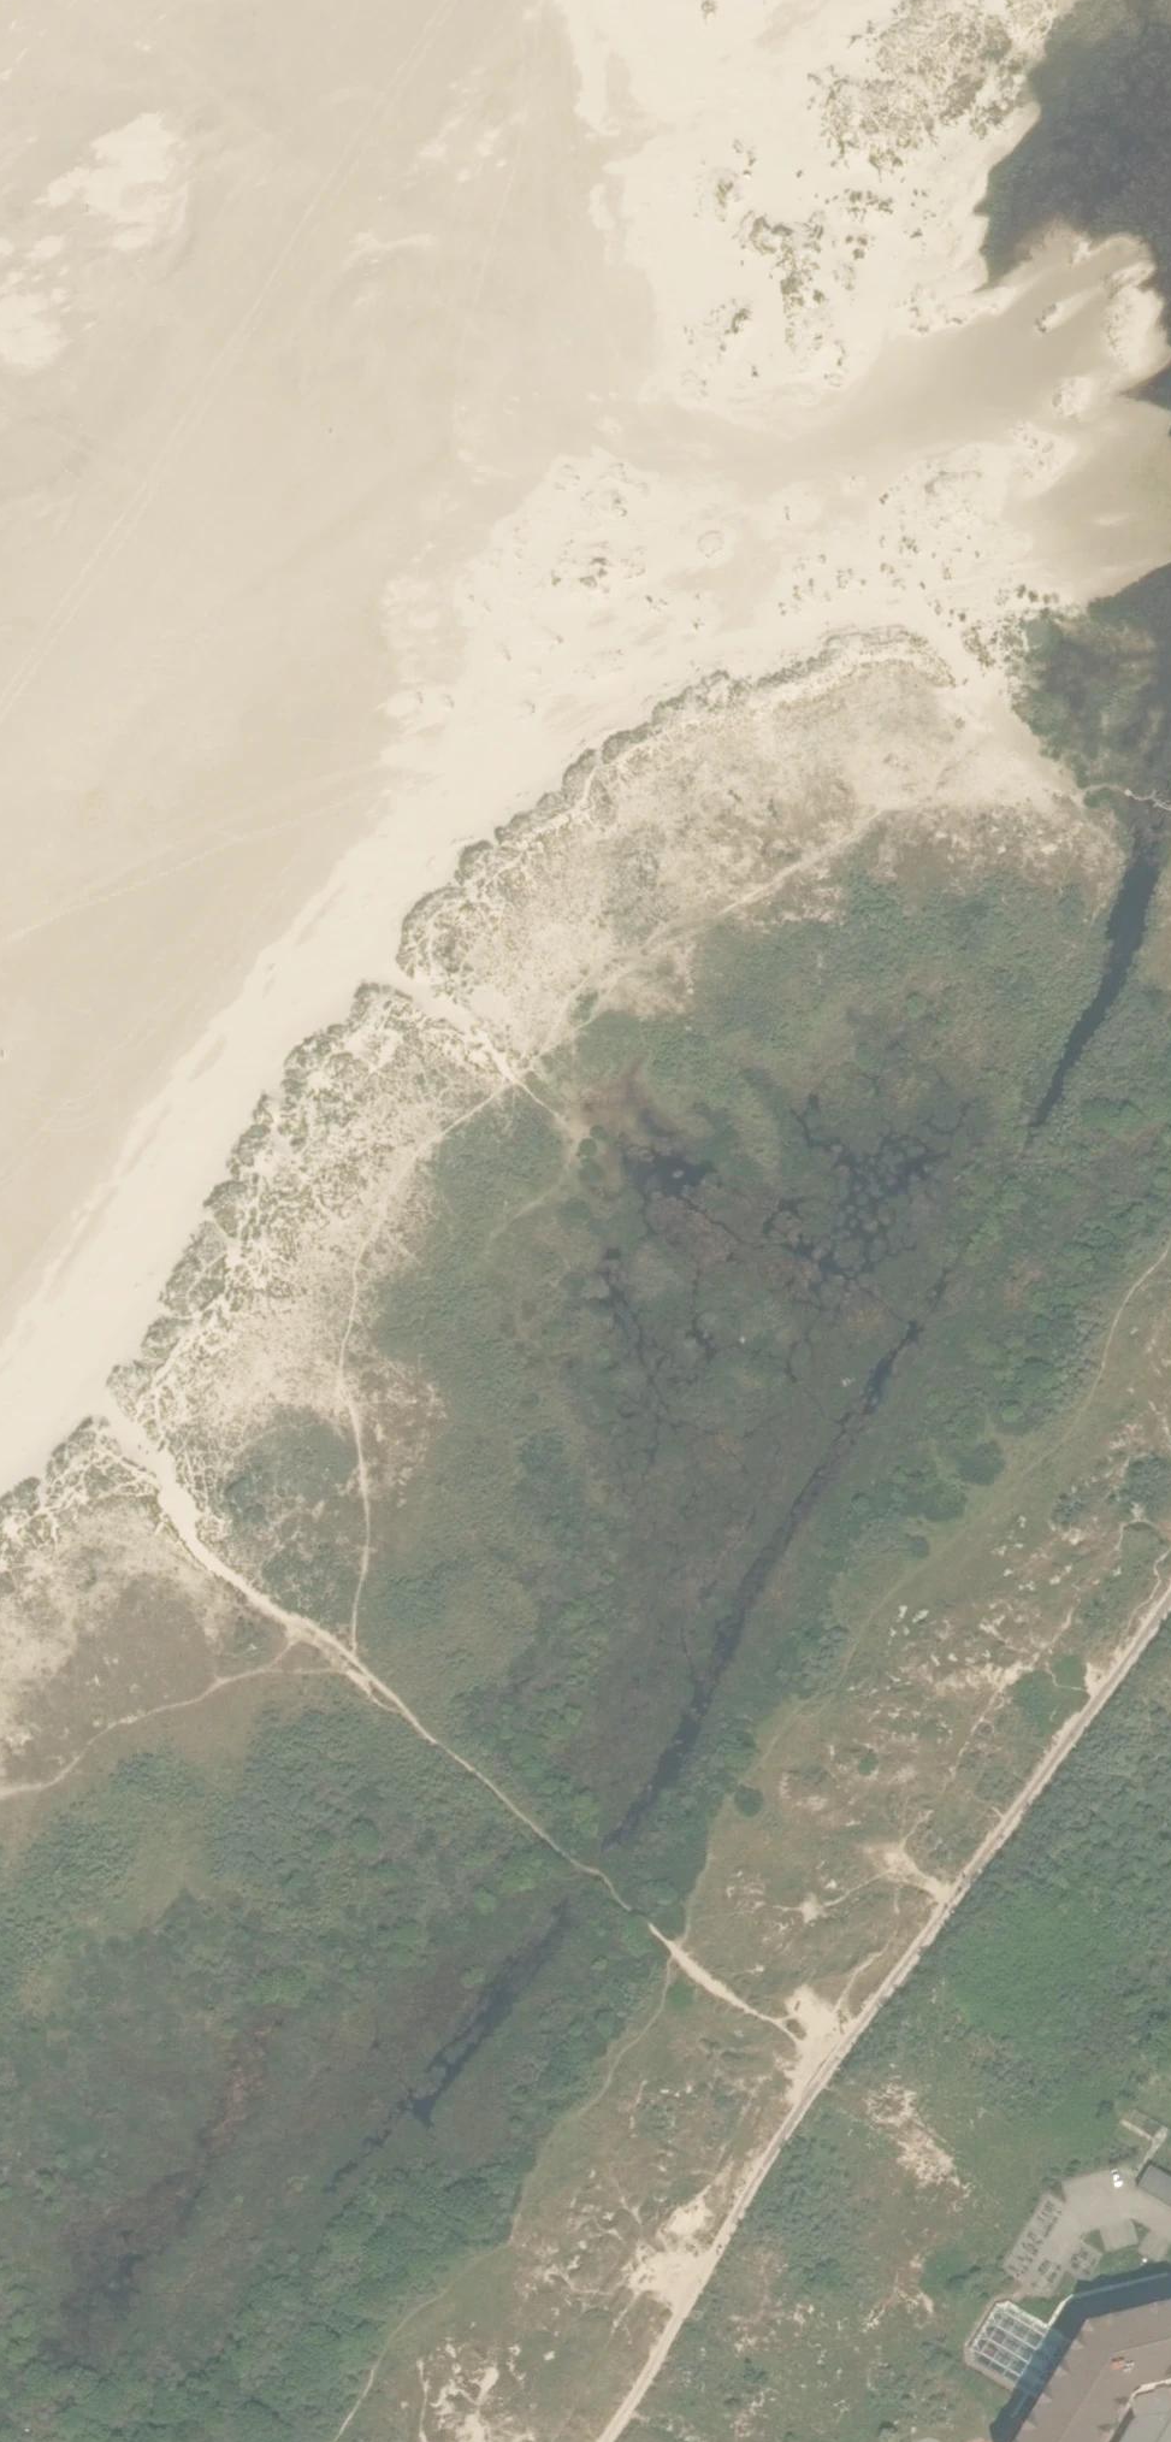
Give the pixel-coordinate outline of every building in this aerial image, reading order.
[(1137,2192),(1170,2211),(1170,2175),(1153,2165),(1137,2192)] [(1168,2304),(1075,2325),(1007,2441),(1170,2441),(1170,2308),(1168,2304)]
